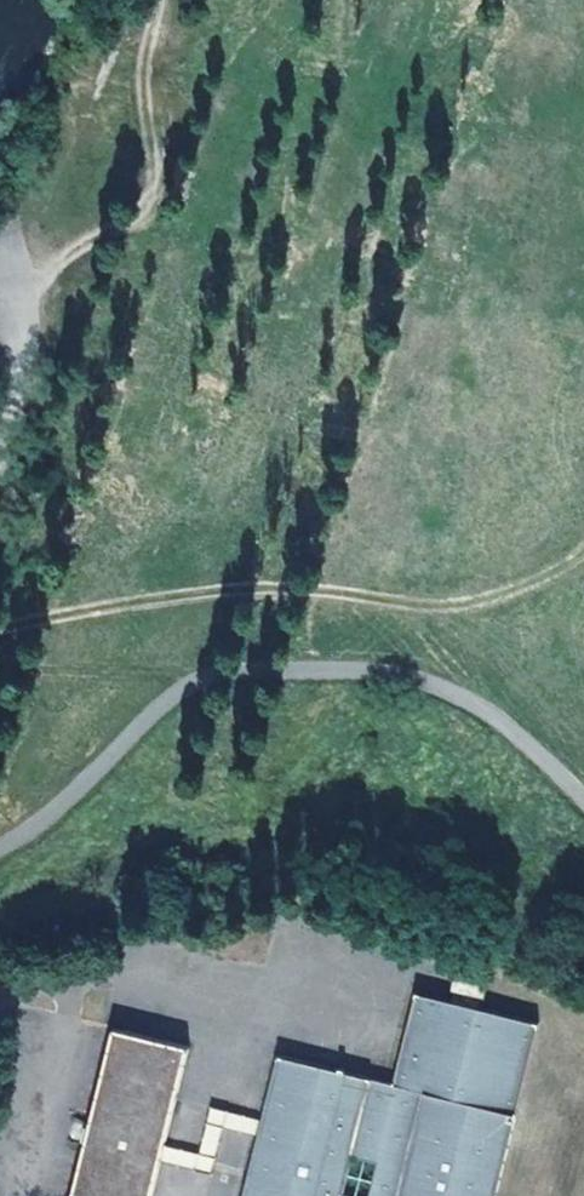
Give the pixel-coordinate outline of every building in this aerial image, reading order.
[(279,1054),(244,1195),(497,1195),(540,1022),(480,1007),(482,998),(486,1000),(494,964),(459,955),(451,991),(455,991),(452,1000),(418,991),(395,1082),(279,1054)] [(74,1195),(153,1195),(190,1046),(115,1027),(88,1137),(74,1195)]
